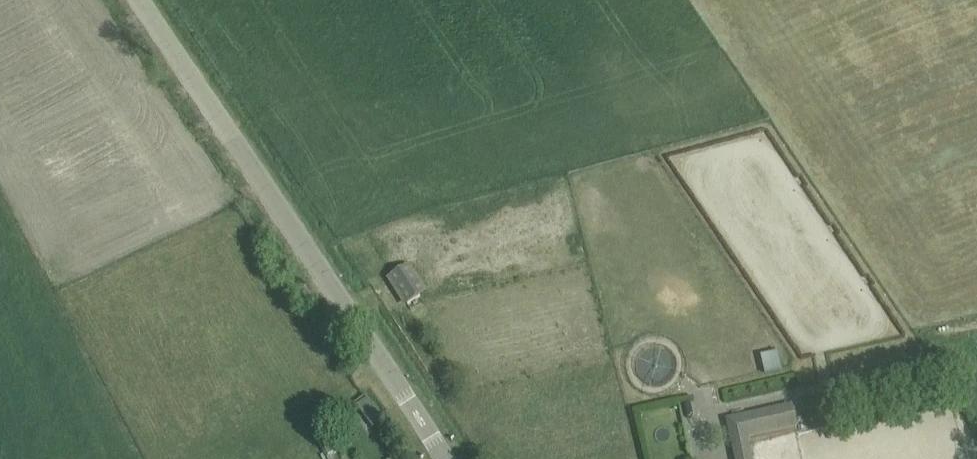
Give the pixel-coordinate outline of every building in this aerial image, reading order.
[(749,444),(748,440),(797,429),(792,405),(726,419),(735,458),(752,458),(749,444)]
